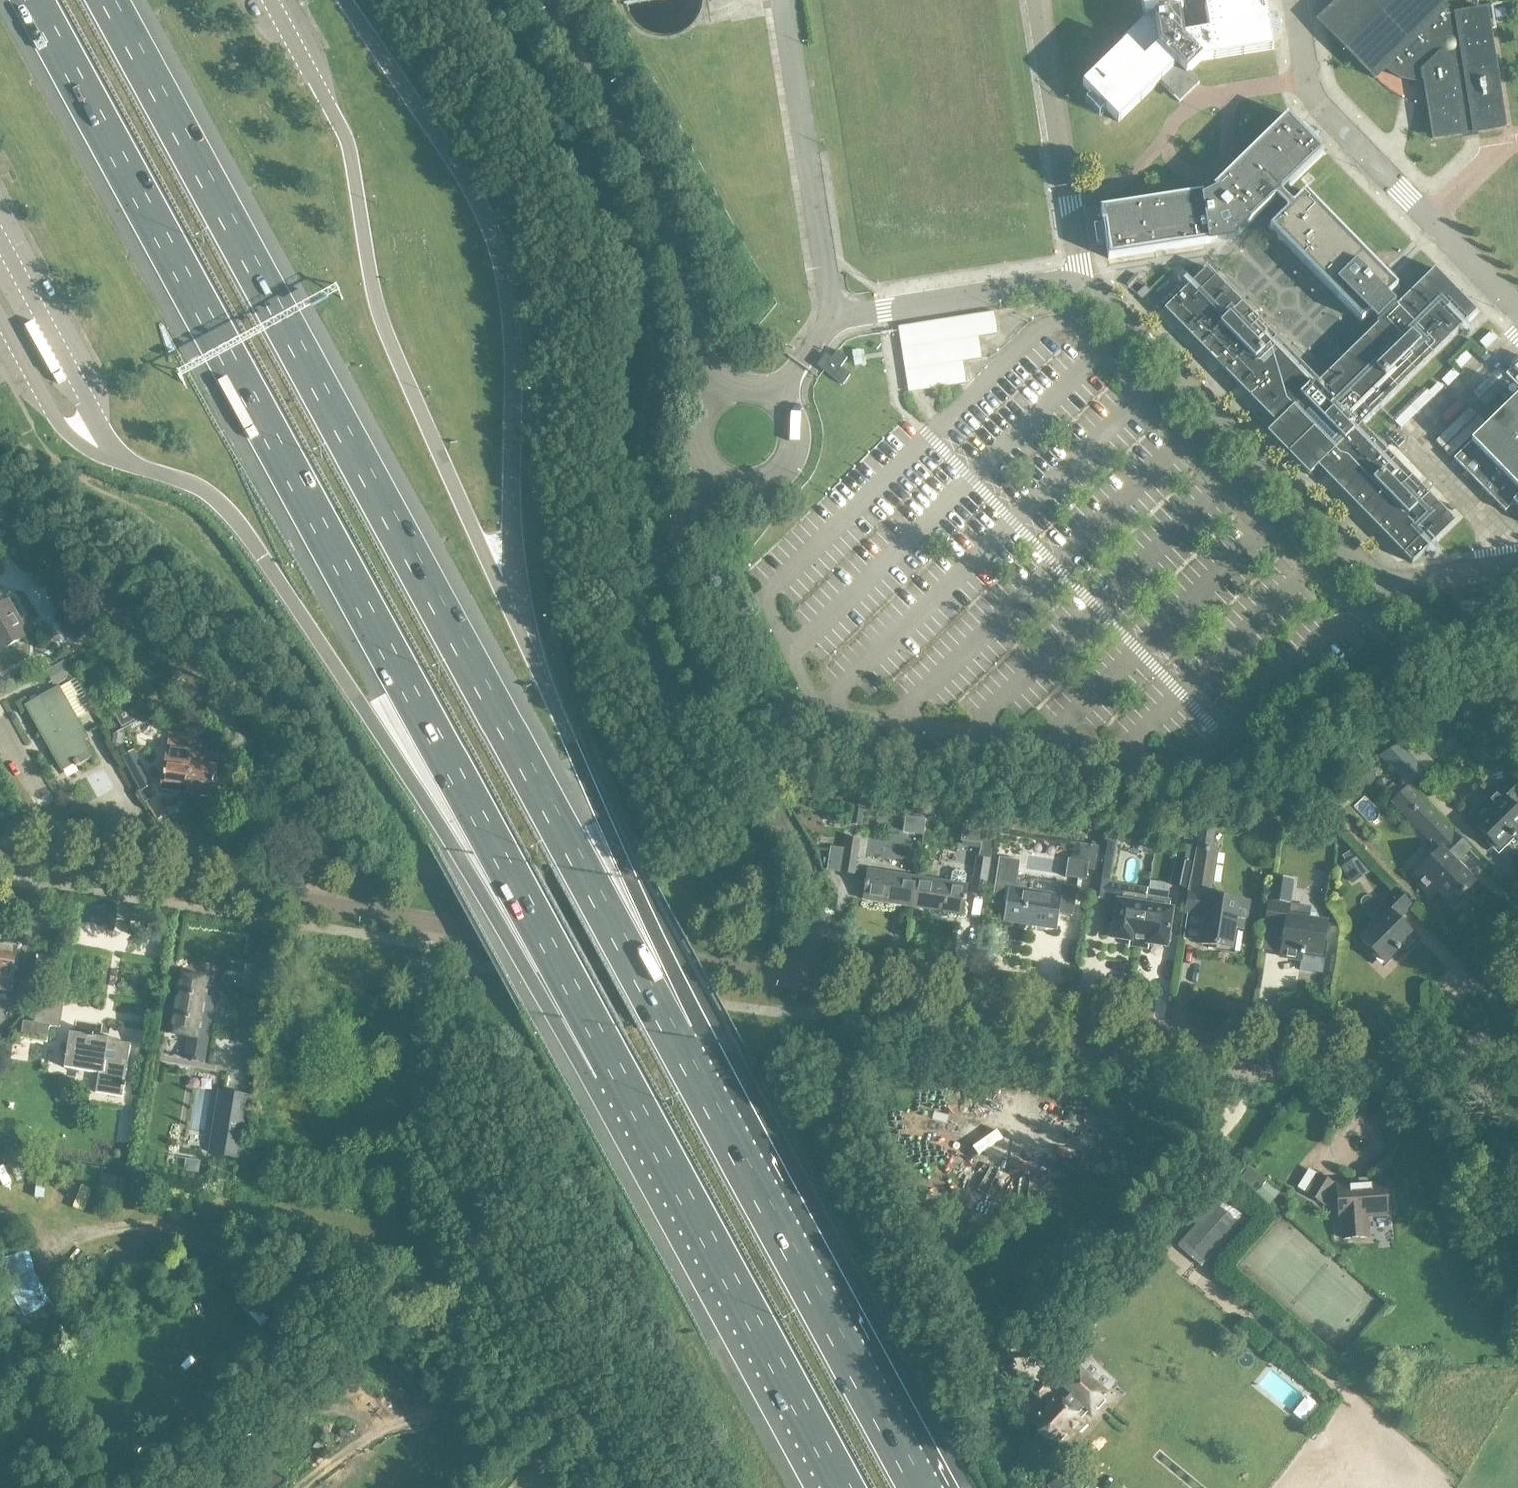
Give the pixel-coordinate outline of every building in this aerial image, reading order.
[(1198,84),(1187,73),(1200,61),(1273,49),(1265,0),(1252,0),(1182,11),(1180,0),(1141,0),(1144,18),(1082,85),(1118,122),(1160,81),(1180,101),(1198,84)] [(1374,78),(1386,68),(1388,70),(1395,75),(1415,81),(1424,80),(1434,139),(1461,135),(1461,139),(1478,136),(1477,132),(1504,128),(1486,9),(1438,17),(1447,9),(1438,0),(1338,0),(1317,21),(1374,78)] [(1287,210),(1292,205),(1280,193),(1322,152),(1287,116),(1213,188),(1216,191),(1202,199),(1201,194),(1099,210),(1107,260),(1209,243),(1209,240),(1216,239),(1224,241),(1232,240),(1238,235),(1240,227),(1246,221),(1248,224),(1275,198),(1287,210)] [(1292,205),(1287,210),(1269,227),(1361,321),(1368,315),(1377,324),(1396,306),(1387,296),(1397,287),(1305,192),(1292,205)] [(1396,306),(1377,324),(1319,382),(1207,268),(1164,309),(1276,424),(1267,432),(1309,475),(1318,467),(1412,563),(1455,521),(1360,425),(1477,312),(1435,269),(1396,306)] [(995,312),(898,328),(909,394),(966,385),(962,363),(982,360),(978,339),(999,336),(995,312)] [(838,350),(823,370),(843,385),(850,375),(840,367),(847,358),(838,350)] [(1512,369),(1507,373),(1505,375),(1517,388),(1517,363),(1512,369)] [(1454,460),(1496,503),(1505,512),(1513,504),(1517,509),(1517,396),(1454,460)] [(27,635),(7,601),(0,605),(0,650),(27,635)] [(65,659),(44,670),(53,686),(73,674),(65,659)] [(59,688),(27,706),(62,769),(74,763),(76,767),(91,758),(81,740),(86,738),(59,688)] [(122,727),(142,715),(134,702),(114,713),(122,727)] [(139,723),(130,723),(130,732),(139,732),(139,723)] [(127,728),(112,736),(119,747),(119,748),(134,740),(127,728)] [(196,740),(170,736),(162,790),(187,794),(195,742),(196,740)] [(195,742),(187,794),(212,798),(219,753),(207,751),(208,744),(195,742)] [(1470,815),(1478,823),(1476,826),(1498,849),(1510,837),(1512,839),(1515,837),(1517,840),(1517,811),(1513,807),(1517,802),(1517,782),(1511,775),(1486,799),(1470,815)] [(1408,786),(1391,802),(1440,850),(1412,877),(1431,897),(1439,890),(1452,904),(1474,883),(1455,864),(1470,849),(1408,786)] [(851,808),(849,824),(860,825),(862,810),(851,808)] [(1216,830),(1200,828),(1185,916),(1206,919),(1202,945),(1232,949),(1235,929),(1244,931),(1249,903),(1220,899),(1220,894),(1212,884),(1218,848),(1213,848),(1216,830)] [(846,839),(841,872),(855,874),(860,841),(846,839)] [(1101,839),(1092,898),(1119,902),(1113,939),(1140,943),(1146,906),(1147,898),(1149,889),(1109,882),(1116,842),(1101,839)] [(1345,862),(1339,867),(1350,884),(1369,871),(1358,854),(1354,857),(1349,849),(1340,856),(1345,862)] [(999,858),(991,904),(1008,907),(1006,921),(1055,929),(1058,914),(1073,916),(1078,888),(1062,885),(1060,896),(1028,891),(1029,885),(1016,882),(1020,861),(999,858)] [(984,894),(989,862),(977,860),(972,892),(984,894)] [(1187,887),(1192,865),(1178,862),(1173,884),(1187,887)] [(913,907),(918,877),(869,870),(864,900),(913,907)] [(964,884),(965,875),(962,872),(954,871),(950,873),(949,882),(918,877),(913,907),(963,915),(967,885),(964,884)] [(1269,902),(1286,905),(1289,885),(1272,883),(1269,902)] [(1402,954),(1417,940),(1398,920),(1412,906),(1395,888),(1379,903),(1388,913),(1360,939),(1383,962),(1395,950),(1397,952),(1399,950),(1402,954)] [(1147,898),(1140,943),(1166,947),(1172,910),(1168,910),(1169,901),(1147,898)] [(1286,905),(1269,902),(1265,927),(1286,930),(1281,957),(1301,960),(1300,970),(1323,974),(1326,955),(1322,955),(1327,923),(1289,918),(1290,905),(1286,905)] [(10,992),(12,982),(18,947),(0,944),(0,990),(10,992)] [(209,980),(178,975),(169,1032),(188,1036),(187,1043),(207,1046),(217,988),(208,986),(209,980)] [(64,1002),(38,998),(34,1024),(59,1028),(64,1002)] [(122,1096),(130,1045),(107,1041),(108,1040),(92,1037),(93,1034),(90,1034),(89,1036),(71,1033),(65,1069),(100,1074),(98,1092),(122,1096)] [(36,1057),(52,1059),(54,1042),(39,1040),(36,1057)] [(860,1066),(862,1059),(855,1057),(853,1065),(860,1066)] [(237,1157),(246,1096),(222,1092),(213,1153),(237,1157)] [(121,1176),(103,1173),(100,1191),(118,1194),(121,1176)] [(1321,1176),(1310,1195),(1320,1201),(1341,1211),(1342,1216),(1344,1216),(1345,1238),(1370,1236),(1369,1214),(1373,1214),(1373,1207),(1389,1206),(1387,1181),(1339,1184),(1332,1183),(1321,1176)] [(1269,1181),(1259,1193),(1271,1203),(1281,1191),(1269,1181)] [(1216,1201),(1185,1235),(1207,1254),(1237,1219),(1216,1201)] [(167,1236),(162,1254),(168,1256),(173,1238),(167,1236)] [(1055,1395),(1032,1421),(1039,1427),(1040,1432),(1047,1439),(1051,1438),(1058,1445),(1082,1419),(1081,1418),(1088,1410),(1091,1412),(1107,1394),(1078,1369),(1062,1387),(1064,1388),(1056,1396),(1055,1395)] [(1305,1393),(1291,1410),(1304,1422),(1318,1403),(1305,1393)]
